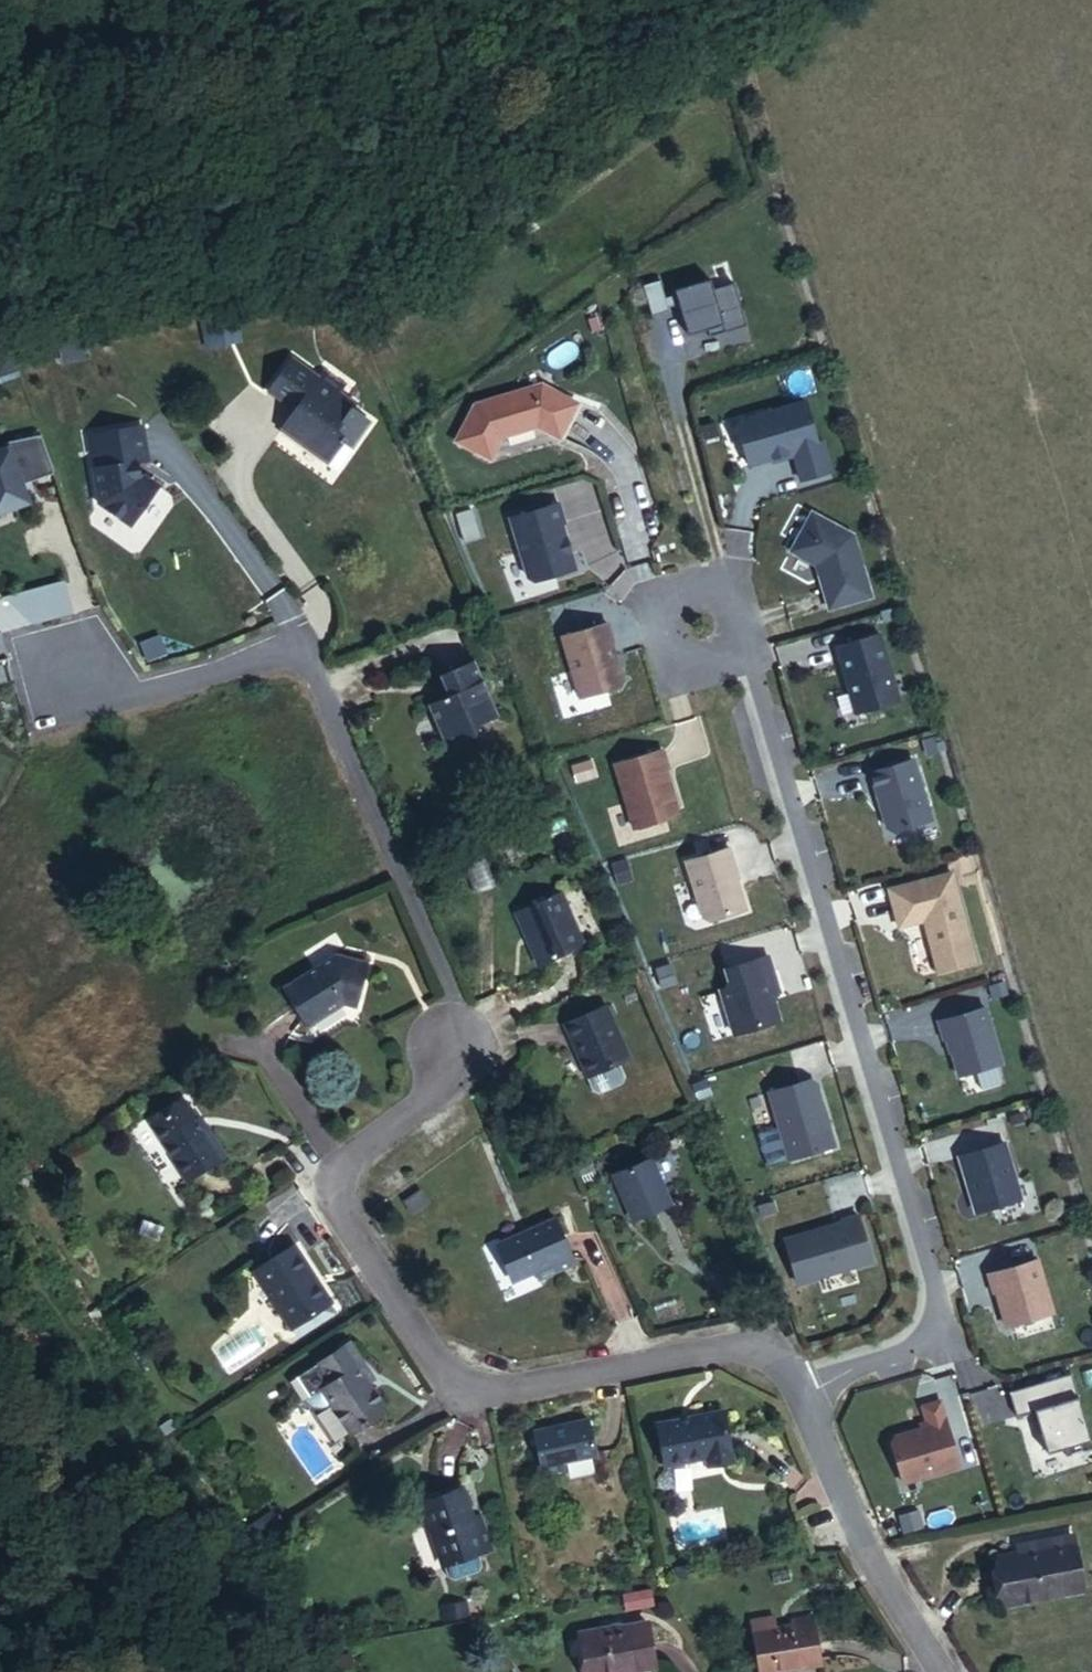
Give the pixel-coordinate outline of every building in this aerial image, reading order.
[(710,337),(714,336),(712,331),(723,327),(725,332),(747,326),(734,283),(713,289),(710,280),(675,290),(689,336),(708,330),(710,337)] [(669,310),(660,281),(643,286),(652,316),(669,310)] [(321,323),(332,307),(323,302),(313,318),(321,323)] [(235,338),(232,319),(207,324),(211,344),(235,338)] [(714,336),(725,332),(723,327),(712,331),(714,336)] [(78,331),(56,335),(61,363),(83,358),(78,331)] [(322,423),(325,419),(332,410),(310,393),(303,403),(274,382),(249,418),(278,439),(267,454),(313,488),(331,461),(343,470),(358,449),(337,434),(322,423)] [(547,387),(541,385),(475,405),(456,441),(490,459),(502,437),(537,426),(559,438),(577,404),(557,393),(549,395),(547,387)] [(805,402),(741,420),(738,427),(749,465),(793,452),(801,480),(831,472),(823,442),(817,444),(805,402)] [(340,429),(325,419),(322,423),(337,434),(340,429)] [(99,503),(131,525),(158,486),(143,476),(140,476),(138,463),(148,461),(142,426),(88,435),(91,454),(95,453),(97,468),(93,469),(99,503)] [(41,434),(14,440),(15,446),(0,449),(0,512),(28,502),(22,483),(31,480),(30,478),(53,470),(41,434)] [(331,461),(313,488),(325,496),(343,470),(331,461)] [(564,522),(559,503),(510,518),(528,577),(535,581),(575,569),(562,523),(564,522)] [(871,597),(853,536),(812,513),(792,551),(819,566),(821,573),(819,574),(829,608),(871,597)] [(618,686),(622,680),(607,624),(562,636),(580,697),(618,686)] [(899,700),(880,634),(837,647),(847,681),(849,681),(851,690),(849,691),(856,713),(899,700)] [(463,682),(429,697),(437,716),(434,728),(418,734),(430,764),(448,753),(464,760),(469,745),(487,738),(463,682)] [(667,790),(671,789),(665,769),(668,769),(662,750),(615,764),(634,828),(675,816),(678,811),(674,798),(668,796),(667,790)] [(884,816),(887,827),(894,831),(931,820),(913,760),(871,773),(881,806),(883,805),(886,815),(884,816)] [(576,849),(571,834),(557,839),(562,854),(576,849)] [(745,910),(736,881),(732,867),(735,866),(730,848),(686,862),(702,917),(710,921),(745,910)] [(889,890),(899,927),(924,920),(938,971),(975,961),(951,873),(889,890)] [(562,893),(517,915),(539,966),(584,947),(562,893)] [(726,969),(731,987),(721,990),(734,1035),(779,1021),(771,995),(779,992),(768,956),(726,969)] [(330,971),(294,996),(316,1029),(359,999),(374,1001),(383,964),(351,959),(349,971),(337,979),(330,971)] [(638,1000),(632,985),(621,990),(628,1004),(638,1000)] [(605,1006),(559,1025),(589,1092),(595,1094),(620,1083),(623,1077),(616,1064),(628,1058),(605,1006)] [(1001,1063),(985,1008),(939,1022),(944,1040),(948,1039),(958,1076),(1001,1063)] [(834,1146),(816,1084),(810,1080),(769,1092),(789,1159),(834,1146)] [(182,1097),(147,1121),(183,1176),(223,1149),(210,1129),(203,1133),(182,1097)] [(1021,1113),(1010,1117),(1013,1126),(1024,1122),(1021,1113)] [(1021,1199),(1004,1143),(959,1157),(966,1179),(969,1178),(972,1190),(969,1191),(976,1212),(1021,1199)] [(653,1160),(614,1177),(633,1220),(671,1203),(653,1160)] [(871,1262),(858,1215),(785,1238),(798,1283),(871,1262)] [(550,1218),(495,1243),(511,1284),(529,1275),(534,1285),(573,1268),(550,1218)] [(289,1247),(247,1274),(287,1334),(329,1306),(289,1247)] [(1053,1313),(1037,1260),(988,1274),(994,1293),(996,1292),(1007,1326),(1053,1313)] [(312,1399),(341,1443),(376,1420),(357,1392),(365,1387),(339,1348),(305,1370),(321,1394),(312,1399)] [(1071,1374),(1009,1392),(1016,1417),(1035,1411),(1047,1453),(1064,1448),(1066,1456),(1091,1449),(1091,1444),(1071,1374)] [(959,1466),(945,1417),(927,1422),(929,1427),(896,1436),(892,1443),(904,1483),(959,1466)] [(720,1430),(653,1446),(662,1486),(705,1475),(708,1487),(732,1481),(720,1430)] [(578,1444),(522,1458),(532,1503),(552,1498),(549,1490),(587,1482),(578,1444)] [(452,1518),(415,1530),(442,1609),(449,1612),(474,1603),(477,1597),(472,1584),(486,1579),(479,1562),(468,1565),(462,1547),(452,1518)] [(897,1533),(894,1526),(886,1529),(889,1536),(897,1533)] [(1019,1545),(1021,1553),(1075,1543),(1073,1535),(1019,1545)] [(473,1542),(462,1547),(468,1565),(479,1562),(473,1542)] [(1075,1543),(1021,1553),(998,1557),(1006,1603),(1083,1589),(1075,1543)] [(623,1610),(653,1606),(651,1589),(621,1592),(623,1610)] [(653,1614),(624,1620),(627,1637),(656,1630),(653,1614)] [(463,1634),(441,1638),(443,1650),(465,1646),(463,1634)] [(753,1646),(758,1671),(825,1671),(821,1648),(795,1652),(791,1640),(753,1646)] [(582,1657),(586,1671),(657,1671),(653,1653),(621,1660),(618,1649),(582,1657)]
